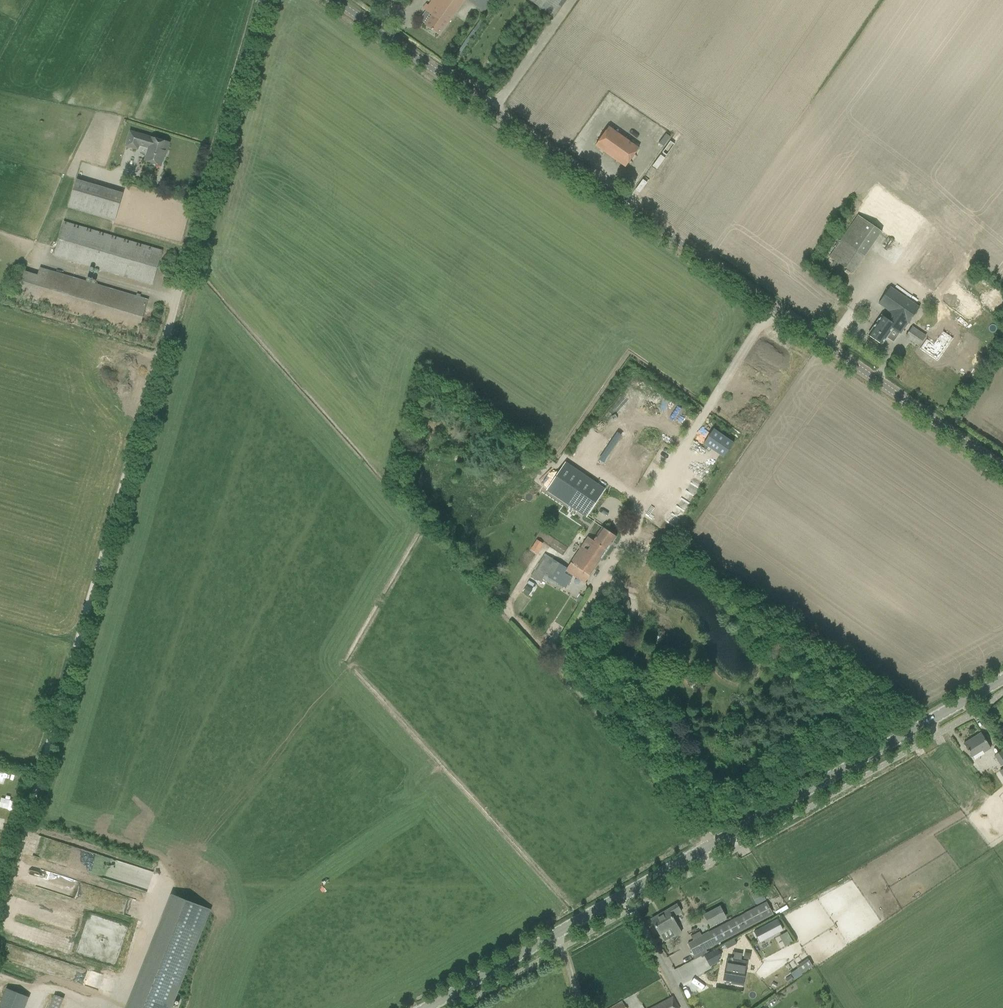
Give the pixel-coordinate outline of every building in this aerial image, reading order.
[(428,6),(426,4),(423,9),(432,16),(426,24),(441,34),(465,0),(432,0),(428,6)] [(492,0),(471,0),(485,10),(492,0)] [(554,18),(566,0),(528,0),(554,18)] [(595,146),(625,167),(631,159),(639,149),(609,127),(601,138),(595,146)] [(145,161),(151,162),(161,165),(165,151),(166,152),(169,143),(152,138),(142,135),(130,132),(126,146),(135,149),(136,144),(149,148),(145,161)] [(68,207),(115,221),(123,194),(76,180),(68,207)] [(838,264),(853,274),(881,232),(857,215),(828,257),(835,261),(838,264)] [(54,256),(143,282),(152,285),(162,251),(64,222),(54,256)] [(902,238),(910,242),(913,233),(905,230),(902,238)] [(15,297),(138,333),(148,300),(39,268),(37,275),(23,271),(15,297)] [(939,300),(968,321),(980,306),(951,284),(939,300)] [(888,310),(884,317),(881,316),(868,335),(881,345),(892,329),(900,334),(907,324),(908,324),(919,307),(890,287),(878,304),(888,310)] [(905,337),(919,346),(925,336),(912,327),(905,337)] [(705,445),(729,457),(738,440),(713,428),(705,445)] [(564,464),(547,489),(586,516),(604,489),(565,463),(564,464)] [(588,537),(567,568),(566,570),(585,583),(616,537),(603,527),(593,541),(588,537)] [(649,533),(661,540),(665,534),(652,527),(649,533)] [(544,554),(531,575),(541,582),(542,579),(556,588),(558,584),(565,589),(572,578),(563,573),(566,570),(567,568),(544,554)] [(554,630),(550,636),(555,640),(559,634),(554,630)] [(963,744),(969,752),(971,757),(984,749),(985,751),(990,748),(986,741),(981,733),(963,744)] [(1001,751),(994,755),(1001,766),(1002,764),(1002,754),(1001,751)] [(10,820),(0,817),(0,828),(8,830),(10,820)] [(760,889),(752,893),(758,904),(765,899),(760,889)] [(173,1004),(171,1003),(209,909),(180,898),(137,1007),(171,1007),(173,1004)] [(688,944),(693,956),(702,951),(775,915),(769,903),(702,937),(700,932),(691,936),(694,941),(688,944)] [(660,934),(671,928),(675,935),(681,932),(678,926),(677,926),(672,917),(681,911),(677,904),(651,919),(660,934)] [(725,915),(719,906),(704,915),(710,924),(725,915)] [(777,918),(753,931),(759,942),(783,929),(777,918)] [(717,958),(721,956),(717,949),(713,951),(704,955),(710,966),(719,961),(717,958)] [(723,980),(735,982),(734,984),(743,986),(745,976),(747,962),(740,961),(742,954),(733,953),(732,958),(731,957),(730,959),(727,958),(725,970),(723,980)] [(678,983),(699,976),(693,961),(672,969),(678,983)] [(799,965),(802,972),(808,970),(805,963),(799,965)] [(29,997),(6,988),(0,1004),(0,1007),(24,1007),(29,997)] [(64,996),(54,993),(49,1007),(60,1007),(64,996)] [(672,997),(652,1007),(678,1007),(672,997)]
